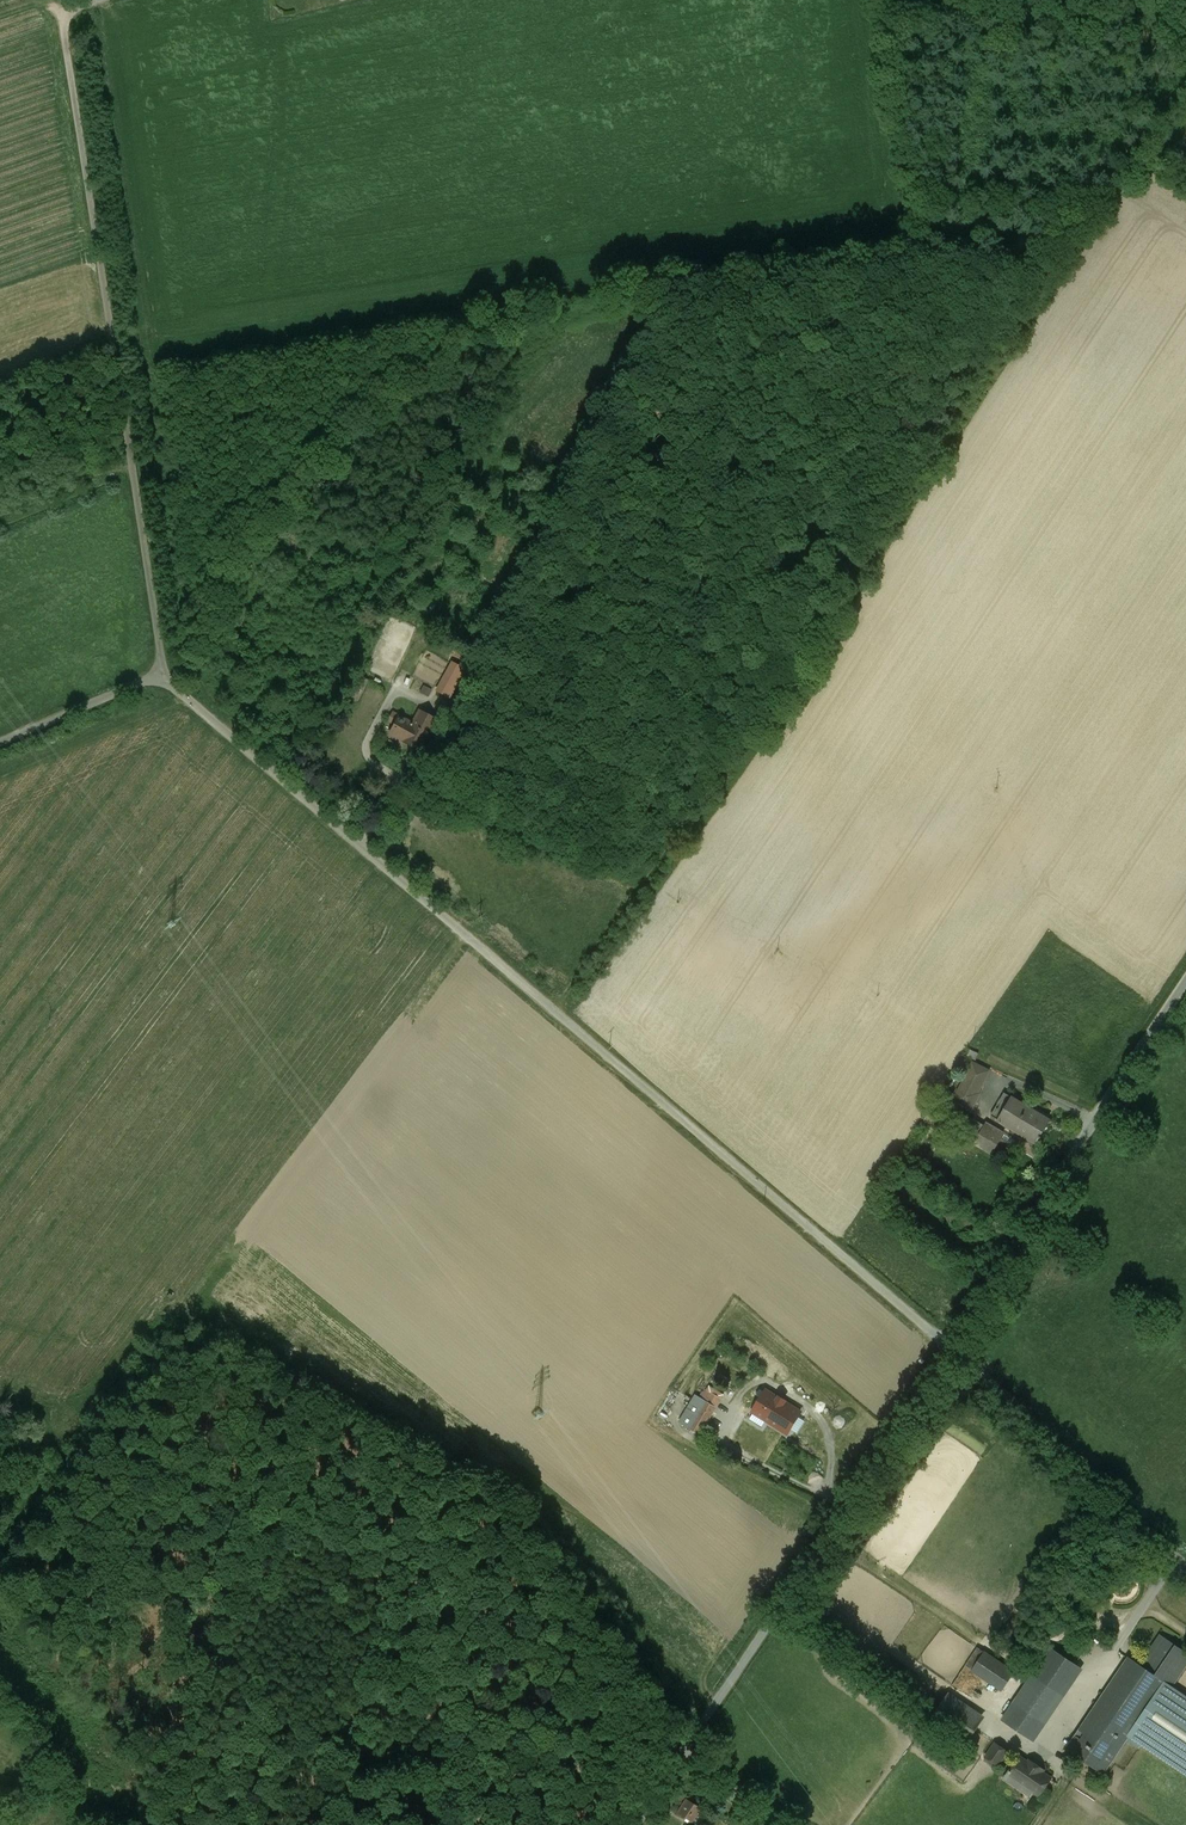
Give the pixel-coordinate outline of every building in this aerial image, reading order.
[(452,661),(435,691),(450,699),(466,669),(452,661)] [(349,693),(361,696),(366,679),(355,675),(349,693)] [(413,724),(399,717),(390,734),(419,750),(436,720),(420,711),(413,724)] [(992,1070),(972,1061),(953,1100),(973,1109),(992,1070)] [(1012,1098),(998,1120),(1016,1131),(1014,1135),(1035,1146),(1051,1121),(1012,1098)] [(1004,1133),(987,1123),(975,1143),(993,1153),(1004,1133)] [(722,1398),(706,1389),(684,1424),(701,1434),(722,1398)] [(761,1416),(748,1408),(730,1438),(759,1455),(772,1432),(758,1423),(761,1416)] [(1163,1637),(1142,1667),(1135,1662),(1074,1753),(1103,1772),(1125,1740),(1164,1682),(1172,1687),(1185,1667),(1185,1657),(1183,1655),(1185,1652),(1163,1637)] [(985,1648),(971,1668),(1006,1692),(1019,1673),(985,1648)] [(1083,1670),(1050,1648),(1003,1720),(1035,1741),(1083,1670)] [(1125,1740),(1139,1750),(1142,1746),(1143,1744),(1185,1773),(1185,1697),(1164,1682),(1125,1740)] [(985,1717),(949,1692),(935,1712),(972,1736),(985,1717)] [(1010,1751),(997,1743),(987,1759),(1000,1767),(1010,1751)] [(1019,1755),(1003,1780),(1040,1804),(1056,1779),(1027,1760),(1019,1755)] [(700,1808),(686,1799),(677,1813),(691,1822),(700,1808)]
